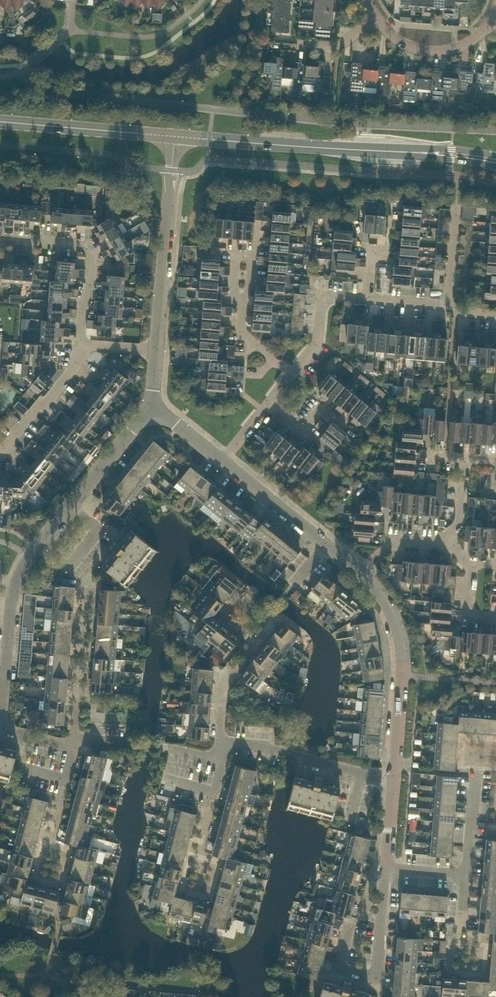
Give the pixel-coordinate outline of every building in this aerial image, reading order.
[(12,3),(17,9),(23,4),(23,0),(12,0),(12,3)] [(267,12),(273,12),(271,31),(288,32),(291,0),(268,0),(267,12)] [(314,9),(336,11),(337,0),(315,0),(314,9)] [(444,0),(434,0),(433,8),(443,9),(444,0)] [(443,9),(454,9),(455,1),(461,1),(461,0),(444,0),(443,9)] [(26,20),(34,14),(29,8),(21,15),(26,20)] [(335,25),(336,11),(314,9),(313,20),(299,19),(298,28),(316,30),(316,35),(330,37),(331,25),(335,25)] [(262,61),(261,72),(267,72),(266,80),(267,81),(272,81),(271,91),(280,92),(281,85),(282,76),(282,75),(283,66),(283,59),(274,58),(274,62),(262,61)] [(303,75),(303,83),(314,84),(314,89),(322,89),(322,92),(330,92),(331,76),(324,76),(325,63),(316,62),(315,66),(304,65),(303,75)] [(282,76),(281,85),(293,86),(292,90),(302,91),(303,83),(303,75),(304,65),(304,64),(295,63),(294,67),(283,66),(282,75),(282,76)] [(367,69),(367,65),(351,63),(349,90),(363,91),(376,93),(377,80),(378,80),(378,70),(367,69)] [(484,64),(483,73),(477,72),(476,86),(482,87),(482,91),(495,92),(495,82),(495,65),(484,64)] [(393,73),(394,68),(378,67),(378,70),(378,80),(377,80),(376,93),(376,94),(390,95),(391,83),(404,84),(405,74),(393,73)] [(473,72),(467,71),(459,71),(459,72),(447,71),(447,73),(432,72),(431,79),(432,79),(431,89),(430,99),(443,100),(444,87),(458,89),(458,91),(465,92),(466,83),(472,83),(473,72)] [(420,78),(420,74),(405,72),(405,74),(404,84),(403,99),(416,100),(417,88),(431,89),(432,79),(431,79),(420,78)] [(58,192),(49,192),(49,200),(57,200),(58,192)] [(47,214),(48,201),(42,201),(41,206),(31,205),(29,228),(30,228),(33,229),(34,224),(40,224),(41,214),(47,214)] [(53,207),(54,202),(48,201),(47,214),(52,215),(51,225),(58,226),(57,231),(61,231),(63,208),(53,207)] [(11,203),(1,203),(0,219),(0,221),(6,221),(5,232),(9,232),(11,203)] [(20,222),(21,204),(11,203),(9,232),(13,233),(14,222),(20,222)] [(29,228),(31,205),(21,204),(20,222),(26,223),(25,234),(29,234),(30,228),(29,228)] [(267,220),(290,222),(295,223),(296,213),(291,212),(291,206),(275,205),(275,211),(273,211),(272,217),(267,216),(267,220)] [(398,210),(398,214),(421,216),(426,217),(427,207),(422,206),(404,205),(403,211),(398,210)] [(462,213),(462,214),(476,215),(477,207),(463,206),(462,213)] [(72,227),(73,209),(63,208),(61,231),(60,237),(65,237),(66,226),(72,227)] [(81,238),(83,210),(73,209),(72,227),(78,227),(77,238),(81,238)] [(92,228),(92,224),(93,219),(93,210),(83,210),(81,238),(85,239),(86,228),(92,228)] [(373,243),(375,214),(365,213),(364,231),(370,232),(369,243),(373,243)] [(315,221),(316,214),(308,214),(308,224),(312,224),(312,221),(315,221)] [(384,233),(386,215),(375,214),(373,243),(377,243),(378,233),(384,233)] [(420,226),(421,216),(398,214),(397,218),(403,219),(402,225),(420,226)] [(242,249),(245,216),(235,215),(235,219),(233,237),(239,238),(238,249),(242,249)] [(98,236),(118,225),(113,216),(102,222),(100,219),(93,219),(92,224),(97,225),(100,230),(96,233),(97,236),(98,236)] [(253,239),(255,217),(245,216),(242,249),(246,249),(247,239),(253,239)] [(222,247),(225,219),(214,218),(213,236),(219,236),(218,247),(222,247)] [(233,237),(235,219),(225,219),(222,247),(226,248),(227,237),(233,237)] [(289,232),(290,222),(267,220),(267,224),(272,225),(271,231),(289,232)] [(341,229),(342,223),(330,222),(329,229),(335,230),(334,239),(357,241),(357,237),(352,237),(353,230),(341,229)] [(107,242),(123,233),(118,225),(98,236),(97,236),(93,239),(95,243),(104,237),(107,242)] [(419,236),(420,226),(402,225),(401,231),(396,230),(396,234),(419,236)] [(288,242),(289,232),(271,231),(271,237),(266,236),(265,240),(288,242)] [(108,254),(128,242),(123,233),(107,242),(110,247),(101,253),(103,257),(108,254)] [(418,246),(419,236),(396,234),(396,238),(401,239),(400,245),(418,246)] [(356,245),(357,241),(334,239),(333,249),(338,250),(351,251),(351,250),(351,245),(356,245)] [(265,240),(265,244),(270,245),(270,251),(284,252),(288,252),(292,253),(292,243),(288,242),(287,242),(265,240)] [(117,260),(125,255),(133,251),(128,242),(108,254),(110,257),(114,254),(117,260)] [(418,256),(418,246),(400,245),(400,251),(395,250),(394,254),(418,256)] [(351,250),(351,251),(338,250),(337,259),(366,262),(366,258),(355,257),(356,251),(351,250)] [(209,258),(210,253),(198,251),(197,257),(202,258),(201,268),(230,270),(230,266),(219,266),(220,259),(209,258)] [(287,262),(288,252),(270,251),(269,257),(258,256),(258,260),(287,262)] [(146,264),(147,253),(140,252),(139,264),(146,264)] [(488,252),(487,262),(495,263),(495,253),(488,252)] [(22,282),(24,254),(20,253),(20,264),(14,264),(12,282),(22,282)] [(27,265),(28,254),(24,254),(22,282),(32,283),(33,278),(33,269),(34,265),(27,265)] [(417,267),(418,256),(394,254),(394,258),(399,259),(399,264),(399,265),(411,266),(417,267)] [(129,266),(129,262),(125,255),(117,260),(117,265),(129,266)] [(0,257),(0,270),(3,270),(2,281),(12,282),(14,264),(8,263),(8,258),(0,257)] [(332,259),(331,269),(336,270),(341,270),(354,271),(354,265),(365,266),(366,262),(337,259),(332,259)] [(286,272),(287,262),(258,260),(258,264),(268,265),(268,271),(286,272)] [(43,262),(34,261),(34,265),(33,269),(42,269),(43,262)] [(75,268),(75,262),(57,261),(57,271),(85,273),(86,269),(75,268)] [(487,262),(486,272),(491,273),(492,273),(495,273),(495,263),(487,262)] [(388,270),(387,274),(411,276),(415,276),(416,276),(417,267),(411,266),(399,265),(399,264),(394,264),(393,270),(388,270)] [(230,274),(230,270),(201,268),(200,278),(218,279),(219,273),(230,274)] [(85,277),(85,273),(57,271),(56,280),(56,281),(69,282),(74,282),(74,276),(85,277)] [(290,273),(286,272),(268,271),(267,277),(257,276),(256,280),(285,282),(289,283),(290,273)] [(415,276),(411,276),(387,274),(387,278),(392,278),(392,284),(414,286),(415,276)] [(125,276),(116,275),(107,275),(107,281),(101,281),(101,284),(124,286),(125,276)] [(218,285),(218,279),(200,278),(199,288),(228,290),(229,286),(218,285)] [(439,282),(440,278),(434,278),(433,288),(443,289),(443,283),(439,282)] [(56,281),(56,280),(51,280),(50,290),(79,293),(79,289),(68,288),(69,282),(56,281)] [(284,292),(285,282),(256,280),(256,284),(267,285),(266,290),(266,291),(273,291),(273,292),(284,293),(284,292)] [(180,292),(190,292),(190,283),(180,282),(180,292)] [(491,283),(490,292),(485,292),(484,298),(495,299),(495,283),(491,283)] [(123,296),(124,286),(101,284),(101,288),(106,289),(105,295),(123,296)] [(228,294),(228,290),(199,288),(198,298),(204,298),(217,299),(217,293),(228,294)] [(266,290),(256,289),(255,289),(255,296),(250,295),(249,299),(256,300),(272,301),(273,292),(273,291),(266,291),(266,290)] [(78,297),(79,293),(50,290),(49,300),(67,302),(67,296),(78,297)] [(12,293),(11,302),(21,302),(22,294),(12,293)] [(300,297),(300,294),(294,293),(293,303),(305,304),(306,298),(300,297)] [(123,306),(123,296),(105,295),(105,301),(94,300),(94,304),(123,306)] [(217,299),(204,298),(203,308),(232,311),(232,307),(221,306),(222,299),(217,299)] [(272,301),(256,300),(249,299),(249,303),(254,304),(254,310),(256,310),(272,311),(272,301)] [(66,308),(67,302),(49,300),(48,310),(77,312),(77,308),(66,308)] [(293,303),(292,313),(304,314),(305,304),(293,303)] [(360,304),(356,303),(354,303),(353,313),(355,313),(354,324),(348,323),(346,341),(357,342),(360,304)] [(122,316),(123,306),(94,304),(94,308),(104,309),(104,314),(104,315),(117,316),(122,316)] [(366,304),(364,304),(360,304),(357,342),(366,343),(367,343),(368,332),(368,325),(365,325),(365,321),(362,321),(363,314),(365,314),(366,304)] [(231,315),(232,311),(203,308),(202,318),(220,320),(221,314),(231,315)] [(76,316),(77,312),(48,310),(47,320),(60,321),(65,322),(66,316),(76,316)] [(272,311),(256,310),(254,310),(253,316),(248,315),(248,319),(256,320),(271,321),(272,311)] [(292,313),(292,323),(303,324),(304,314),(292,313)] [(104,315),(104,314),(99,314),(98,320),(87,319),(87,323),(116,326),(117,316),(104,315)] [(376,350),(379,315),(373,314),(372,327),(374,327),(374,332),(368,332),(367,343),(366,343),(366,349),(376,350)] [(384,328),(385,315),(379,315),(376,350),(386,351),(388,333),(382,333),(382,328),(384,328)] [(396,352),(399,317),(393,316),(392,328),(394,329),(394,334),(388,333),(386,351),(396,352)] [(404,330),(405,317),(399,317),(396,352),(395,356),(405,357),(406,357),(406,353),(407,335),(401,334),(402,329),(404,330)] [(220,326),(220,320),(202,318),(201,328),(230,331),(230,327),(220,326)] [(405,357),(405,358),(415,359),(416,354),(419,318),(413,318),(412,330),(414,330),(413,335),(407,335),(406,353),(406,357),(405,357)] [(416,354),(415,359),(425,359),(426,354),(427,336),(421,336),(422,331),(424,331),(425,319),(419,318),(416,354)] [(47,320),(42,319),(41,330),(70,332),(70,328),(59,327),(60,321),(47,320)] [(271,321),(256,320),(248,319),(247,323),(253,324),(252,330),(270,331),(271,321)] [(426,354),(425,359),(435,360),(436,355),(436,348),(439,320),(433,319),(432,332),(434,332),(433,337),(427,336),(426,354)] [(436,355),(435,360),(446,361),(446,356),(447,346),(447,338),(441,338),(442,333),(444,333),(445,320),(439,320),(436,348),(436,355)] [(115,336),(116,326),(87,323),(87,327),(98,328),(97,335),(115,336)] [(303,330),(303,324),(292,323),(291,333),(297,334),(297,330),(303,330)] [(467,363),(470,328),(464,327),(463,340),(465,340),(464,345),(458,344),(457,362),(467,363)] [(22,328),(20,338),(31,339),(32,329),(22,328)] [(230,335),(230,331),(201,328),(200,338),(218,340),(219,334),(230,335)] [(475,341),(476,328),(470,328),(467,363),(477,364),(478,346),(472,346),(473,341),(475,341)] [(487,365),(490,330),(484,329),(483,341),(485,342),(484,347),(478,346),(477,364),(487,365)] [(70,336),(70,332),(41,330),(40,340),(58,341),(59,335),(70,336)] [(495,330),(490,330),(487,365),(495,366),(495,348),(492,347),(493,342),(495,342),(495,330)] [(218,346),(218,340),(200,338),(200,348),(235,351),(235,345),(223,344),(223,346),(218,346)] [(41,349),(41,344),(25,343),(24,345),(21,345),(21,353),(49,355),(50,350),(41,349)] [(177,347),(176,356),(187,357),(188,347),(187,347),(185,347),(178,347),(177,347)] [(234,357),(235,351),(200,348),(199,358),(210,359),(217,360),(217,359),(217,354),(222,354),(222,356),(234,357)] [(49,360),(49,355),(21,353),(20,361),(23,361),(23,363),(39,365),(40,360),(49,360)] [(217,359),(217,360),(210,359),(209,369),(244,372),(245,366),(232,365),(232,367),(227,366),(228,360),(217,359)] [(39,369),(39,365),(23,363),(22,376),(24,378),(22,380),(28,385),(30,383),(32,384),(42,371),(39,369)] [(114,368),(110,372),(103,366),(100,370),(122,388),(129,380),(114,368)] [(56,371),(52,368),(52,367),(46,375),(42,371),(32,384),(33,386),(32,388),(38,393),(56,371)] [(244,378),(244,372),(209,369),(208,379),(226,380),(226,374),(231,375),(231,377),(244,378)] [(116,396),(122,388),(100,370),(97,374),(104,380),(101,384),(116,396)] [(322,398),(337,380),(329,374),(318,388),(323,392),(319,396),(322,398)] [(226,380),(208,379),(202,378),(201,388),(207,389),(224,390),(223,396),(235,398),(236,387),(225,386),(226,380)] [(333,400),(345,386),(337,380),(322,398),(326,401),(329,397),(333,400)] [(101,384),(97,388),(90,382),(87,386),(109,404),(116,396),(101,384)] [(103,412),(109,404),(87,386),(84,390),(91,396),(88,400),(103,412)] [(338,411),(353,393),(345,386),(333,400),(338,404),(335,408),(338,411)] [(349,413),(360,399),(353,393),(338,411),(341,413),(344,409),(349,413)] [(88,400),(85,403),(74,394),(70,398),(97,420),(103,412),(88,400)] [(313,394),(310,400),(316,403),(319,397),(313,394)] [(90,428),(97,420),(70,398),(66,403),(78,412),(75,416),(90,428)] [(354,423),(368,405),(360,399),(349,413),(354,417),(351,421),(354,423)] [(365,426),(380,407),(372,400),(368,405),(354,423),(357,426),(360,422),(365,426)] [(20,401),(15,406),(24,415),(29,409),(20,401)] [(132,401),(128,406),(133,410),(137,404),(132,401)] [(128,406),(122,414),(127,417),(133,410),(128,406)] [(75,416),(72,419),(61,410),(57,414),(84,436),(90,428),(75,416)] [(435,419),(435,414),(424,413),(423,418),(418,418),(417,426),(422,433),(433,434),(434,419),(435,419)] [(77,444),(84,436),(57,414),(53,419),(65,428),(62,431),(62,432),(72,440),(77,444)] [(122,414),(116,421),(121,425),(127,417),(122,414)] [(271,428),(279,419),(274,415),(266,424),(271,428)] [(280,434),(286,425),(279,419),(271,428),(276,432),(269,441),(265,445),(273,452),(284,438),(280,434)] [(445,420),(435,419),(434,419),(433,434),(432,439),(439,440),(438,450),(442,450),(445,420)] [(332,421),(328,426),(320,420),(317,423),(340,441),(346,433),(332,421)] [(108,428),(114,433),(121,425),(116,421),(108,428)] [(461,422),(450,421),(448,441),(455,441),(454,451),(458,452),(461,422)] [(470,442),(472,422),(461,422),(458,452),(463,452),(464,446),(464,442),(470,442)] [(481,443),(483,423),(472,422),(470,442),(481,443)] [(59,429),(56,433),(45,423),(41,428),(68,449),(73,443),(71,441),(72,440),(62,432),(62,431),(59,429)] [(333,449),(340,441),(317,423),(315,426),(323,433),(319,437),(330,446),(333,449)] [(493,424),(483,423),(481,443),(492,444),(492,441),(493,424)] [(422,433),(417,426),(409,426),(408,431),(403,431),(402,441),(402,442),(416,443),(421,444),(422,433)] [(268,437),(273,432),(267,427),(262,433),(268,437)] [(63,456),(68,449),(41,428),(37,432),(49,442),(46,445),(59,455),(60,454),(63,456)] [(108,428),(102,436),(108,441),(114,433),(108,428)] [(281,458),(299,435),(296,433),(289,441),(284,438),(273,452),(281,458)] [(295,446),(302,438),(299,435),(281,458),(289,464),(292,460),(300,450),(295,446)] [(102,436),(94,445),(101,449),(108,441),(102,436)] [(46,445),(44,449),(32,439),(28,444),(55,465),(60,459),(58,457),(59,455),(46,445)] [(162,462),(170,453),(155,441),(151,447),(149,446),(146,449),(162,462)] [(318,444),(315,441),(308,450),(303,446),(300,450),(292,460),(300,466),(318,444)] [(402,442),(402,441),(396,441),(395,452),(415,454),(416,443),(402,442)] [(50,472),(55,465),(28,444),(25,448),(36,458),(33,461),(46,471),(48,470),(50,472)] [(314,455),(321,446),(318,444),(300,466),(308,473),(319,459),(314,455)] [(88,453),(94,458),(101,449),(94,445),(88,453)] [(155,471),(162,462),(146,449),(143,453),(145,454),(141,460),(155,471)] [(414,464),(415,454),(395,452),(395,463),(414,464)] [(87,465),(94,458),(88,453),(82,461),(87,465)] [(33,461),(30,465),(23,459),(20,463),(42,481),(47,475),(45,473),(46,471),(33,461)] [(148,480),(155,471),(141,460),(137,465),(135,463),(132,467),(148,480)] [(87,465),(82,461),(76,468),(82,472),(87,465)] [(37,488),(42,481),(20,463),(17,467),(24,473),(21,477),(33,487),(35,486),(37,488)] [(413,476),(414,464),(395,463),(394,474),(413,476)] [(141,489),(148,480),(132,467),(129,471),(131,472),(127,477),(141,489)] [(196,470),(194,472),(189,467),(177,482),(186,489),(199,473),(196,470)] [(82,472),(76,468),(70,476),(75,480),(82,472)] [(9,479),(10,470),(5,470),(2,498),(10,499),(10,496),(12,496),(14,480),(9,479)] [(289,479),(296,485),(304,476),(297,470),(289,479)] [(202,478),(203,476),(199,473),(186,489),(195,496),(207,482),(202,478)] [(281,474),(276,480),(281,484),(286,478),(281,474)] [(32,489),(33,487),(21,477),(18,480),(14,480),(12,496),(25,497),(27,496),(29,497),(34,491),(32,489)] [(134,498),(141,489),(127,477),(122,483),(121,481),(118,485),(128,493),(134,498)] [(214,485),(212,486),(207,482),(195,496),(203,503),(201,505),(202,506),(217,488),(214,485)] [(134,498),(128,493),(118,485),(115,488),(116,490),(112,495),(127,507),(134,498)] [(393,492),(393,486),(382,486),(382,491),(376,491),(375,499),(381,505),(391,506),(392,506),(393,492)] [(219,492),(221,490),(217,488),(202,506),(204,507),(206,505),(213,511),(225,496),(219,492)] [(174,502),(182,507),(190,494),(182,489),(174,502)] [(403,493),(393,492),(392,506),(391,506),(391,512),(402,512),(403,493)] [(55,505),(62,497),(57,493),(51,501),(55,505)] [(414,494),(406,493),(403,493),(402,512),(413,513),(414,494)] [(423,514),(425,495),(414,494),(413,513),(423,514)] [(119,516),(127,507),(112,495),(108,500),(106,499),(103,503),(119,516)] [(436,495),(425,495),(423,514),(434,515),(440,515),(440,511),(441,505),(435,504),(436,499),(436,495)] [(231,499),(230,501),(225,496),(213,511),(220,517),(218,519),(220,520),(235,502),(231,499)] [(381,505),(375,499),(367,498),(367,504),(361,503),(360,514),(375,515),(380,516),(381,505)] [(237,507),(239,505),(235,502),(220,520),(221,522),(223,519),(231,525),(242,511),(237,507)] [(102,505),(96,512),(99,515),(105,508),(102,505)] [(249,513),(248,515),(242,511),(231,525),(238,531),(236,534),(238,535),(253,516),(249,513)] [(360,514),(355,513),(354,524),(374,526),(375,515),(360,514)] [(262,523),(261,523),(256,519),(253,516),(238,535),(239,536),(241,533),(248,540),(262,523)] [(262,523),(248,540),(257,547),(258,546),(259,545),(259,544),(274,526),(271,523),(269,525),(264,520),(261,523),(262,523)] [(373,537),(374,526),(354,524),(353,535),(359,536),(358,541),(369,542),(370,537),(373,537)] [(482,526),(471,525),(465,525),(464,541),(470,541),(469,545),(480,546),(482,526)] [(277,531),(278,529),(274,526),(259,545),(261,546),(263,543),(270,549),(282,535),(277,531)] [(491,547),(493,527),(482,526),(480,546),(491,547)] [(158,551),(140,537),(131,529),(123,539),(126,541),(123,545),(121,544),(119,546),(115,542),(110,547),(115,551),(114,553),(116,554),(112,558),(110,556),(102,566),(128,587),(158,551)] [(288,537),(287,539),(282,535),(270,549),(278,555),(276,558),(277,559),(292,540),(288,537)] [(294,545),(296,543),(292,540),(277,559),(278,560),(281,558),(288,564),(300,549),(294,545)] [(262,545),(246,553),(249,561),(266,553),(262,545)] [(412,581),(413,562),(402,561),(402,564),(397,563),(396,574),(401,575),(401,580),(412,581)] [(422,582),(424,562),(413,562),(412,581),(422,582)] [(433,583),(435,563),(424,562),(422,582),(433,583)] [(446,564),(435,563),(433,583),(444,584),(444,581),(445,575),(451,575),(451,565),(446,564)] [(221,565),(210,579),(213,582),(228,593),(232,588),(234,589),(237,585),(232,582),(236,577),(221,565)] [(274,580),(281,573),(276,569),(270,577),(274,580)] [(330,578),(328,580),(323,576),(311,590),(319,596),(317,599),(318,600),(333,581),(330,578)] [(336,586),(337,584),(333,581),(318,600),(320,601),(322,599),(329,605),(341,590),(336,586)] [(224,598),(228,593),(213,582),(207,589),(205,587),(204,589),(222,604),(225,600),(224,598)] [(76,586),(75,586),(52,584),(52,586),(55,587),(54,596),(72,598),(73,591),(75,591),(76,586)] [(295,589),(292,592),(297,596),(302,591),(297,587),(295,589)] [(124,593),(124,590),(100,588),(100,593),(102,594),(102,600),(120,602),(121,592),(124,593)] [(220,607),(222,604),(204,589),(203,590),(205,592),(199,599),(214,611),(218,606),(220,607)] [(347,593),(346,594),(341,590),(329,605),(337,611),(335,613),(336,614),(351,596),(347,593)] [(72,605),(72,598),(54,596),(53,606),(50,606),(50,607),(74,609),(74,605),(72,605)] [(353,600),(355,599),(351,596),(336,614),(338,615),(340,613),(347,619),(359,605),(353,600)] [(209,616),(214,611),(199,599),(193,607),(191,605),(189,607),(207,621),(208,621),(211,617),(209,616)] [(119,611),(120,602),(102,600),(101,607),(99,607),(98,611),(122,614),(122,612),(119,611)] [(451,603),(443,602),(431,601),(430,612),(450,614),(451,603)] [(73,614),(74,609),(50,607),(50,609),(53,609),(52,619),(70,621),(71,614),(73,614)] [(122,615),(122,614),(98,611),(98,616),(100,616),(100,623),(118,625),(119,615),(122,615)] [(449,624),(450,614),(430,612),(429,623),(432,623),(449,624)] [(218,620),(216,622),(211,617),(208,621),(207,621),(199,632),(207,638),(205,641),(206,642),(221,623),(218,620)] [(70,627),(70,621),(52,619),(51,629),(48,628),(48,630),(72,632),(72,628),(70,627)] [(375,627),(373,628),(372,621),(354,624),(355,634),(352,635),(353,636),(376,632),(375,627)] [(300,639),(301,637),(283,622),(279,626),(281,628),(277,633),(291,644),(297,637),(300,639)] [(117,634),(118,625),(100,623),(99,630),(97,630),(96,634),(120,636),(120,634),(117,634)] [(223,628),(225,626),(221,623),(206,642),(208,643),(210,640),(217,646),(229,632),(223,628)] [(449,624),(432,623),(431,634),(437,635),(436,640),(445,641),(451,635),(452,624),(449,624)] [(34,634),(34,627),(22,625),(22,633),(34,634)] [(71,637),(72,632),(48,630),(48,632),(51,632),(50,642),(68,643),(69,637),(71,637)] [(471,651),(473,632),(462,631),(461,636),(462,636),(460,650),(461,650),(471,651)] [(235,634),(234,636),(229,632),(217,646),(225,652),(223,655),(224,656),(239,638),(235,634)] [(375,637),(377,636),(376,632),(353,636),(353,638),(356,638),(358,647),(376,644),(375,637)] [(482,652),(484,633),(473,632),(471,651),(482,652)] [(285,652),(291,644),(277,633),(273,638),(271,637),(268,640),(287,655),(288,654),(285,652)] [(493,653),(494,633),(484,633),(482,652),(493,653)] [(120,638),(120,636),(96,634),(96,639),(98,639),(98,646),(116,647),(117,638),(120,638)] [(462,636),(461,636),(451,635),(445,641),(444,649),(449,649),(449,655),(460,656),(461,650),(460,650),(462,636)] [(286,657),(287,655),(268,640),(265,644),(267,645),(263,651),(277,662),(283,655),(286,657)] [(68,650),(68,643),(50,642),(49,651),(46,651),(46,653),(70,655),(70,650),(68,650)] [(379,650),(377,650),(376,644),(358,647),(360,656),(357,657),(357,659),(380,654),(379,650)] [(115,657),(116,647),(98,646),(97,652),(95,652),(95,657),(118,659),(118,657),(115,657)] [(199,651),(195,656),(197,659),(203,663),(207,658),(199,651)] [(271,670),(277,662),(263,651),(258,656),(257,654),(254,658),(256,660),(272,673),(274,672),(271,670)] [(69,660),(70,655),(46,653),(46,655),(49,655),(48,664),(66,666),(67,659),(69,660)] [(379,659),(381,659),(380,654),(357,659),(357,660),(360,660),(362,669),(380,666),(379,659)] [(121,659),(118,659),(95,657),(94,662),(96,662),(96,668),(120,671),(121,659)] [(272,673),(256,660),(254,658),(251,662),(253,663),(248,668),(263,680),(269,672),(271,674),(272,673)] [(66,673),(66,666),(48,664),(47,674),(44,674),(44,676),(68,678),(68,673),(66,673)] [(384,672),(381,673),(380,666),(362,669),(364,679),(361,679),(361,682),(385,677),(384,672)] [(247,667),(239,676),(258,691),(259,692),(260,693),(268,684),(263,680),(256,674),(248,668),(247,667)] [(119,682),(120,671),(96,668),(95,675),(93,675),(93,680),(119,682)] [(211,676),(212,669),(193,668),(192,678),(189,677),(189,679),(213,681),(213,676),(211,676)] [(67,682),(68,678),(44,676),(44,677),(47,678),(46,687),(64,689),(65,682),(67,682)] [(212,686),(213,681),(189,679),(189,681),(192,681),(191,691),(210,692),(210,686),(212,686)] [(119,684),(119,682),(93,680),(92,685),(94,685),(94,692),(112,693),(113,683),(119,684)] [(64,696),(64,689),(46,687),(45,697),(42,696),(42,698),(66,700),(66,696),(64,696)] [(382,696),(382,689),(364,687),(363,697),(360,697),(360,699),(383,701),(384,696),(382,696)] [(209,699),(210,692),(191,691),(190,700),(187,700),(187,702),(211,704),(211,699),(209,699)] [(65,705),(66,700),(42,698),(42,700),(45,700),(44,710),(63,712),(63,705),(65,705)] [(383,705),(383,701),(360,699),(359,700),(363,701),(362,710),(380,712),(381,705),(383,705)] [(211,708),(211,704),(187,702),(187,704),(190,704),(189,713),(208,715),(208,708),(211,708)] [(469,732),(471,708),(469,708),(469,711),(459,710),(458,723),(458,728),(465,729),(464,731),(469,732)] [(473,711),(473,708),(471,708),(469,732),(474,732),(474,730),(481,730),(482,712),(473,711)] [(62,718),(63,712),(44,710),(43,719),(40,719),(40,722),(64,724),(64,718),(62,718)] [(380,718),(380,712),(362,710),(361,720),(358,720),(358,721),(381,723),(382,719),(380,718)] [(492,734),(494,710),(492,710),(492,713),(482,712),(481,730),(487,731),(487,733),(492,734)] [(207,722),(208,715),(189,713),(189,723),(185,723),(185,724),(209,726),(209,722),(207,722)] [(381,728),(381,723),(358,721),(358,723),(361,723),(360,733),(378,734),(379,728),(381,728)] [(449,722),(445,722),(435,721),(435,724),(438,724),(437,733),(455,735),(456,728),(458,728),(458,723),(453,723),(449,723),(449,722)] [(209,731),(209,726),(185,724),(185,726),(188,727),(187,737),(206,738),(206,731),(209,731)] [(378,741),(378,734),(360,733),(359,742),(356,742),(356,744),(380,746),(380,741),(378,741)] [(455,742),(455,735),(437,733),(436,743),(433,743),(433,745),(457,747),(457,742),(455,742)] [(379,751),(380,746),(356,744),(356,746),(359,746),(358,756),(376,758),(377,750),(379,751)] [(456,751),(457,747),(433,745),(433,746),(436,747),(435,756),(453,758),(454,751),(456,751)] [(8,783),(17,750),(5,747),(4,750),(0,749),(0,781),(8,783)] [(105,767),(107,758),(90,753),(88,760),(86,759),(84,764),(107,770),(108,768),(105,767)] [(453,764),(453,758),(435,756),(434,766),(431,765),(431,768),(455,770),(455,765),(453,764)] [(107,772),(107,770),(84,764),(83,768),(85,769),(84,775),(101,780),(104,771),(107,772)] [(253,780),(256,770),(238,765),(236,772),(234,772),(233,776),(256,782),(256,781),(253,780)] [(80,781),(79,786),(102,792),(103,792),(105,787),(106,784),(106,781),(101,780),(84,775),(82,780),(82,782),(80,781)] [(455,783),(456,776),(437,775),(436,785),(433,784),(433,786),(457,788),(457,783),(455,783)] [(255,784),(256,782),(233,776),(232,781),(234,781),(232,788),(250,793),(252,783),(255,784)] [(320,784),(322,778),(316,776),(314,782),(312,781),(311,784),(306,782),(307,779),(295,776),(292,787),(286,809),(332,821),(340,788),(328,785),(327,788),(322,786),(323,784),(320,784)] [(102,792),(79,786),(77,790),(80,791),(78,797),(99,803),(102,792)] [(456,793),(457,788),(433,786),(433,788),(436,788),(435,798),(454,799),(454,793),(456,793)] [(40,790),(33,788),(32,788),(31,795),(38,796),(40,790)] [(247,802),(250,793),(232,788),(230,794),(228,794),(227,798),(250,804),(250,803),(247,802)] [(48,801),(41,799),(25,795),(24,797),(27,798),(25,807),(43,812),(44,805),(46,806),(48,801)] [(96,814),(99,803),(78,797),(76,804),(74,803),(73,808),(96,814)] [(250,806),(250,804),(227,798),(226,803),(228,803),(226,810),(244,815),(246,805),(250,806)] [(453,806),(454,799),(435,798),(434,807),(431,807),(431,809),(455,811),(455,806),(453,806)] [(170,807),(167,818),(173,820),(191,824),(193,818),(195,819),(196,814),(192,812),(193,807),(180,803),(178,809),(170,807)] [(41,818),(43,812),(25,807),(22,816),(19,815),(19,817),(42,823),(43,819),(41,818)] [(95,816),(96,814),(73,808),(71,812),(74,813),(72,819),(90,824),(92,815),(95,816)] [(455,815),(455,811),(431,809),(431,811),(434,811),(433,820),(452,822),(452,815),(455,815)] [(242,824),(244,815),(226,810),(224,816),(222,816),(221,820),(241,826),(244,826),(245,825),(242,824)] [(41,828),(42,823),(19,817),(18,819),(21,820),(19,829),(37,834),(38,827),(41,828)] [(87,833),(90,824),(72,819),(70,826),(68,825),(67,829),(67,830),(90,836),(90,834),(87,833)] [(189,831),(191,824),(173,820),(171,829),(167,828),(167,830),(190,836),(191,832),(189,831)] [(244,826),(241,826),(221,820),(220,825),(222,825),(220,832),(238,837),(241,827),(244,828),(244,826)] [(451,829),(452,822),(433,820),(433,830),(429,830),(429,831),(453,833),(453,829),(451,829)] [(339,825),(337,831),(346,834),(348,827),(339,825)] [(364,835),(365,828),(358,826),(356,833),(364,835)] [(35,840),(37,834),(19,829),(16,838),(13,838),(13,839),(36,845),(37,841),(35,840)] [(89,838),(90,836),(67,830),(66,834),(68,835),(66,842),(80,846),(80,845),(84,846),(89,847),(91,838),(89,838)] [(189,841),(190,836),(167,830),(167,832),(170,832),(167,842),(185,846),(187,840),(189,841)] [(453,838),(453,833),(429,831),(429,833),(432,834),(431,843),(450,845),(450,838),(453,838)] [(236,846),(238,837),(220,832),(219,839),(216,838),(215,842),(235,848),(238,849),(239,847),(236,846)] [(370,838),(350,833),(347,832),(347,834),(350,835),(347,844),(365,849),(367,843),(369,843),(370,838)] [(35,850),(36,845),(13,839),(12,841),(15,842),(13,851),(31,856),(33,849),(35,850)] [(488,839),(488,846),(486,846),(485,850),(495,851),(495,839),(488,839)] [(183,853),(185,846),(167,842),(165,851),(162,850),(161,852),(184,858),(185,854),(183,853)] [(238,849),(235,848),(215,842),(214,847),(216,847),(214,854),(226,858),(226,857),(232,859),(235,849),(238,850),(238,849)] [(449,851),(450,845),(431,843),(431,853),(427,852),(427,855),(451,857),(451,852),(449,851)] [(363,856),(365,849),(347,844),(345,854),(342,853),(341,854),(364,861),(366,856),(363,856)] [(84,846),(80,845),(80,846),(78,852),(76,851),(75,856),(98,862),(99,860),(95,860),(98,850),(89,847),(84,846)] [(485,850),(485,855),(487,855),(487,862),(495,863),(495,851),(485,850)] [(29,862),(31,856),(13,851),(11,860),(7,860),(7,861),(30,867),(31,863),(29,862)] [(183,863),(184,858),(161,852),(161,854),(164,855),(161,864),(179,869),(181,862),(183,863)] [(363,865),(364,861),(341,854),(341,856),(344,857),(341,866),(359,871),(361,865),(363,865)] [(98,864),(98,862),(75,856),(74,860),(76,861),(74,867),(92,872),(95,863),(98,864)] [(232,859),(226,857),(226,858),(229,858),(227,865),(225,864),(224,869),(247,875),(247,873),(244,872),(247,862),(232,859)] [(29,872),(30,867),(7,861),(7,863),(10,864),(7,873),(25,878),(27,871),(29,872)] [(487,862),(486,869),(484,868),(483,873),(495,874),(495,863),(487,862)] [(177,875),(179,869),(161,864),(159,873),(156,872),(155,874),(178,880),(180,876),(177,875)] [(146,865),(144,872),(154,876),(157,869),(146,865)] [(358,878),(359,871),(341,866),(339,876),(336,875),(335,877),(359,883),(360,878),(358,878)] [(90,882),(92,872),(74,867),(73,874),(70,873),(69,878),(92,884),(93,882),(90,882)] [(246,876),(247,875),(224,869),(222,873),(225,873),(223,880),(241,885),(243,876),(246,876)] [(0,881),(0,887),(1,888),(3,889),(13,892),(14,887),(24,890),(25,885),(23,884),(25,878),(7,873),(2,872),(2,873),(0,881)] [(483,873),(483,878),(485,878),(485,885),(495,886),(495,874),(483,873)] [(177,885),(178,880),(155,874),(155,876),(158,877),(156,886),(173,891),(175,884),(177,885)] [(357,887),(359,883),(335,877),(335,878),(338,879),(336,888),(353,893),(355,887),(357,887)] [(92,886),(92,884),(69,878),(68,882),(70,883),(68,890),(86,894),(89,885),(92,886)] [(238,894),(241,885),(223,880),(221,887),(219,886),(218,891),(241,897),(241,895),(238,894)] [(31,909),(37,886),(32,885),(32,887),(25,885),(24,890),(14,887),(13,892),(12,895),(21,898),(20,903),(30,905),(29,908),(31,909)] [(485,885),(484,891),(482,891),(481,896),(495,897),(495,886),(485,885)] [(41,889),(42,887),(37,886),(31,909),(33,909),(33,906),(43,909),(47,891),(41,889)] [(172,897),(173,891),(156,886),(153,895),(150,894),(149,897),(172,902),(172,903),(174,898),(172,897)] [(352,900),(353,893),(336,888),(333,898),(330,897),(330,899),(353,905),(354,900),(352,900)] [(53,915),(59,892),(55,890),(54,893),(47,891),(43,909),(52,911),(51,914),(53,915)] [(84,904),(86,894),(68,890),(67,896),(65,895),(63,900),(86,906),(87,904),(84,904)] [(240,898),(241,897),(218,891),(217,895),(219,896),(217,902),(235,907),(237,898),(240,898)] [(411,916),(413,893),(409,892),(408,895),(401,894),(400,912),(410,913),(409,916),(411,916)] [(418,895),(418,893),(413,893),(411,916),(413,917),(413,913),(423,914),(424,896),(418,895)] [(434,918),(436,895),(431,894),(431,896),(424,896),(423,914),(432,915),(432,918),(434,918)] [(440,897),(441,895),(436,895),(434,918),(436,919),(436,915),(446,916),(448,898),(440,897)] [(481,896),(481,900),(483,901),(483,907),(495,909),(495,897),(481,896)] [(179,921),(185,898),(181,897),(180,899),(174,898),(172,903),(172,902),(168,915),(178,918),(177,921),(179,921)] [(189,902),(190,900),(185,898),(179,921),(181,922),(182,919),(191,921),(196,903),(189,902)] [(351,909),(353,905),(330,899),(329,900),(332,901),(330,910),(330,911),(333,912),(347,916),(349,909),(351,909)] [(63,900),(60,911),(62,912),(74,915),(78,916),(80,917),(86,918),(86,917),(86,915),(89,907),(86,906),(63,900)] [(232,916),(235,907),(217,902),(215,909),(213,908),(212,913),(235,919),(235,917),(232,916)] [(202,927),(208,904),(203,903),(202,905),(196,903),(191,921),(200,924),(200,927),(202,927)] [(330,911),(330,910),(316,906),(313,916),(310,915),(310,917),(333,923),(334,919),(332,918),(333,912),(330,911)] [(483,907),(482,914),(480,914),(479,919),(495,920),(495,909),(483,907)] [(29,914),(22,912),(19,922),(27,924),(29,914)] [(235,920),(235,919),(212,913),(211,917),(213,918),(211,925),(229,929),(231,920),(235,920)] [(331,928),(333,923),(310,917),(309,919),(312,920),(310,929),(328,934),(329,927),(331,928)] [(72,928),(69,918),(61,921),(64,930),(72,928)] [(479,919),(479,923),(481,923),(481,930),(493,932),(493,931),(495,932),(495,920),(479,919)] [(326,940),(328,934),(310,929),(307,938),(304,937),(304,939),(327,945),(328,941),(326,940)] [(215,945),(221,946),(224,937),(217,935),(215,945)] [(398,936),(397,941),(399,942),(399,948),(417,950),(422,950),(422,947),(422,944),(423,939),(423,938),(421,938),(419,938),(410,937),(398,936)] [(326,950),(327,945),(304,939),(303,941),(306,942),(304,951),(322,956),(323,949),(326,950)] [(416,959),(417,950),(399,948),(398,955),(396,955),(396,959),(419,961),(420,960),(416,959)] [(320,962),(322,956),(304,951),(301,960),(298,959),(298,961),(321,967),(322,963),(320,962)] [(419,963),(419,961),(396,959),(395,964),(398,964),(397,971),(415,973),(416,963),(419,963)] [(320,972),(321,967),(298,961),(297,963),(300,964),(298,974),(316,978),(318,971),(320,972)] [(414,982),(415,973),(397,971),(396,978),(394,977),(394,982),(418,984),(418,982),(414,982)] [(455,978),(450,978),(450,980),(443,980),(442,986),(441,996),(453,996),(455,978)] [(459,979),(455,978),(453,996),(465,996),(466,982),(459,981),(459,979)] [(351,982),(344,980),(343,986),(341,986),(340,988),(335,987),(336,983),(324,980),(319,996),(367,996),(369,992),(357,989),(356,992),(351,991),(351,989),(349,988),(351,982)] [(478,980),(473,980),(473,982),(466,982),(465,996),(476,996),(478,980)] [(482,981),(478,980),(476,996),(488,996),(489,989),(489,984),(482,983),(482,981)] [(417,986),(418,984),(394,982),(393,987),(396,987),(395,993),(393,993),(393,994),(413,996),(414,986),(417,986)]
